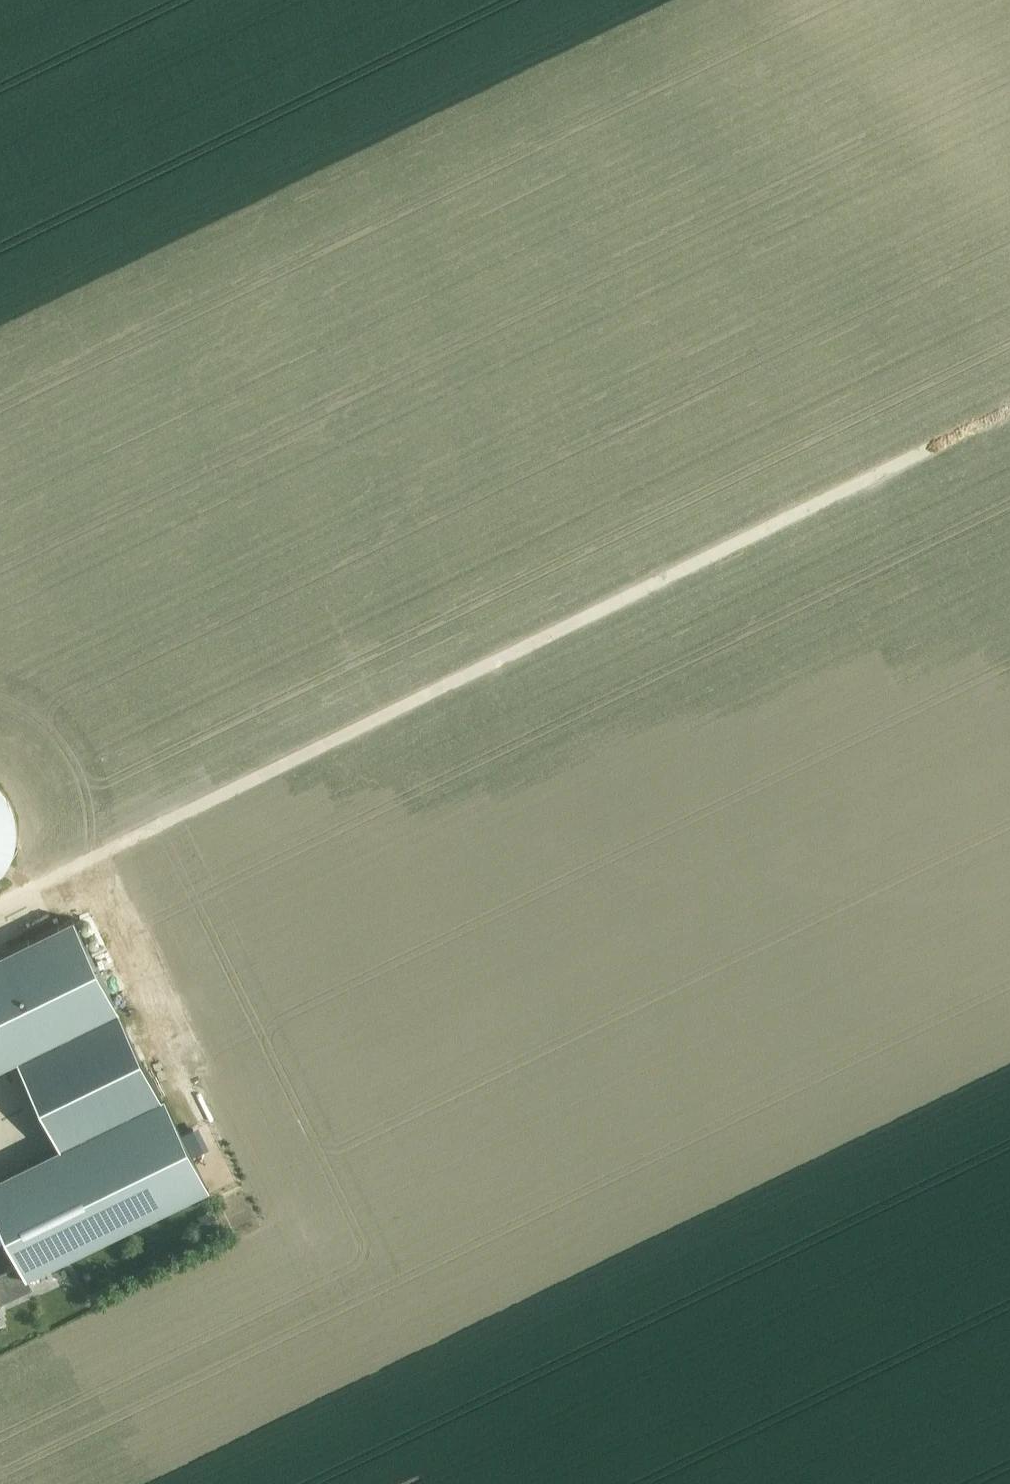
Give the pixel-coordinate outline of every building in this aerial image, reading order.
[(5,867),(13,849),(16,832),(13,814),(5,796),(0,791),(0,872),(5,867)] [(77,918),(0,955),(0,1066),(120,1008),(77,918)] [(165,1096),(0,1176),(0,1215),(29,1274),(208,1186),(165,1096)] [(212,1209),(198,1216),(205,1231),(219,1224),(212,1209)] [(35,1286),(21,1260),(0,1271),(0,1303),(35,1286)]
